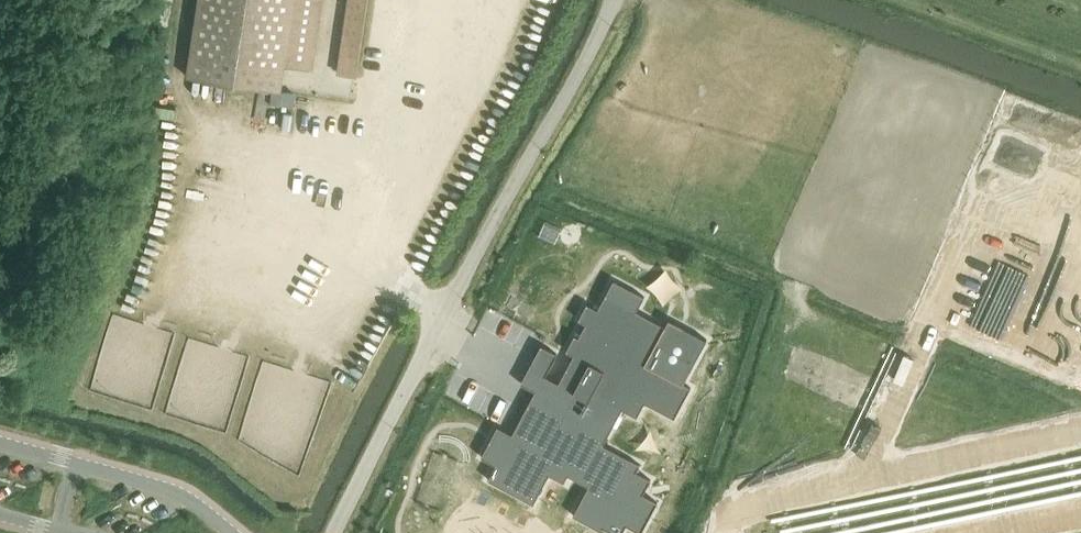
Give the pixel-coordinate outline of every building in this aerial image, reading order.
[(188,77),(281,90),(285,66),(310,69),(320,0),(199,0),(188,77)] [(340,74),(357,76),(369,0),(351,0),(340,74)] [(489,442),(504,450),(490,477),(489,479),(519,495),(522,490),(527,480),(542,489),(558,459),(573,467),(577,460),(597,470),(581,500),(596,508),(591,518),(589,523),(608,532),(622,532),(623,530),(634,510),(649,518),(658,502),(642,494),(650,479),(636,471),(639,464),(602,445),(622,407),(637,415),(644,401),(665,413),(674,417),(690,386),(683,382),(706,338),(699,335),(669,319),(665,326),(637,311),(645,296),(614,280),(598,309),(587,303),(578,319),(586,323),(579,337),(575,335),(566,351),(573,354),(557,383),(543,376),(512,434),(497,427),(489,442)] [(543,343),(533,364),(542,368),(552,347),(543,343)]
